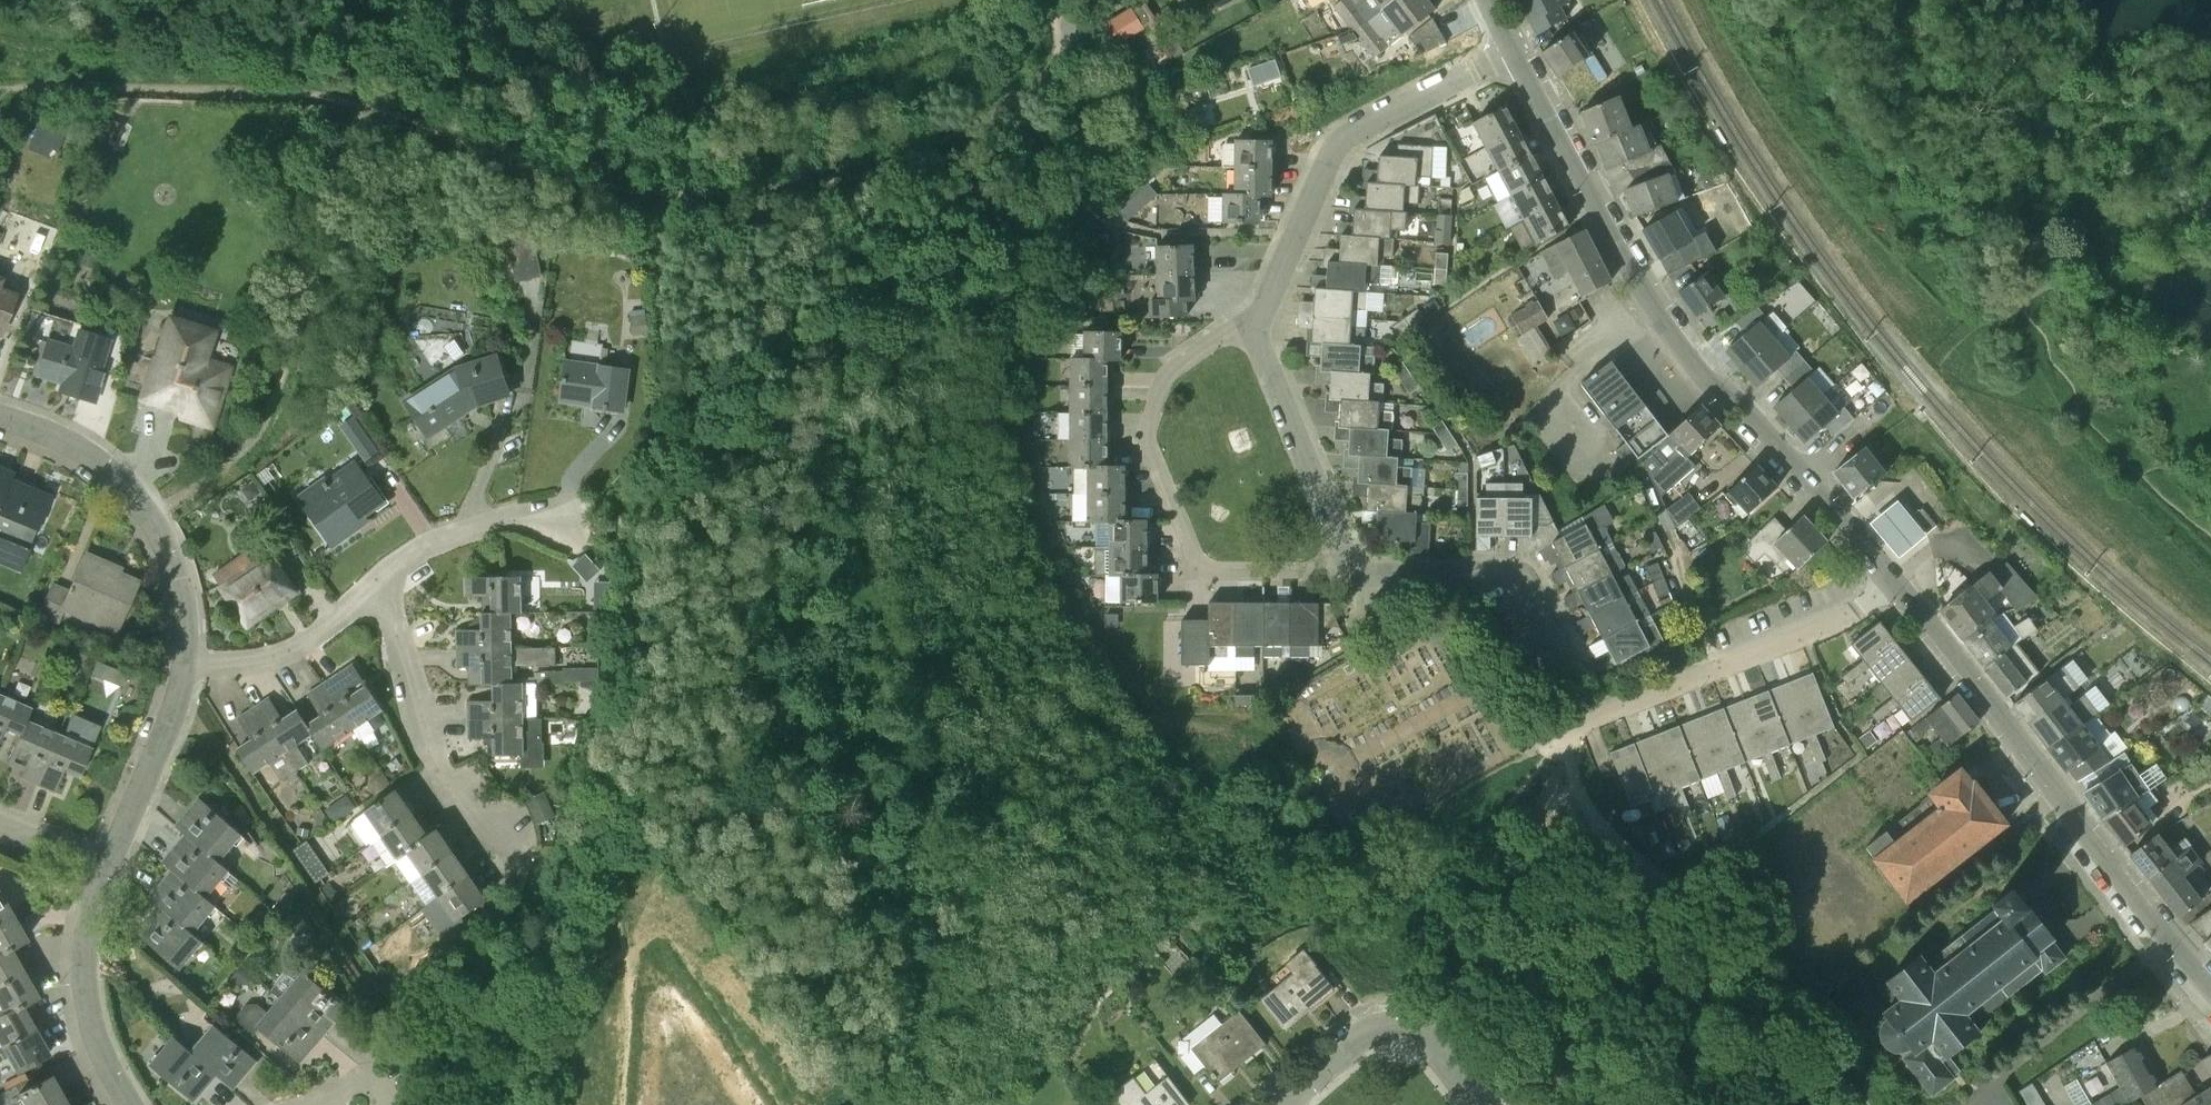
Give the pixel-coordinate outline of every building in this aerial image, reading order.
[(1216,9),(1212,0),(1201,0),(1193,4),(1200,17),(1216,9)] [(1353,31),(1394,0),(1342,0),(1333,7),(1353,31)] [(1353,31),(1374,58),(1435,10),(1427,0),(1394,0),(1353,31)] [(1567,19),(1561,7),(1571,2),(1569,0),(1526,0),(1531,10),(1525,13),(1536,35),(1567,19)] [(1158,24),(1174,15),(1169,5),(1153,14),(1145,1),(1133,8),(1144,28),(1156,21),(1158,24)] [(1144,28),(1133,8),(1102,25),(1113,45),(1144,28)] [(1411,36),(1420,55),(1446,43),(1435,17),(1411,36)] [(1342,45),(1359,39),(1358,38),(1353,31),(1338,36),(1341,44),(1342,45)] [(1557,77),(1589,56),(1573,32),(1541,53),(1557,77)] [(1247,75),(1252,88),(1280,79),(1276,65),(1247,75)] [(1204,75),(1193,78),(1196,88),(1207,84),(1204,75)] [(1597,142),(1632,127),(1620,96),(1581,112),(1593,143),(1597,142)] [(1474,123),(1486,147),(1518,130),(1505,106),(1474,123)] [(106,147),(115,121),(103,117),(94,143),(106,147)] [(30,141),(50,149),(59,152),(67,133),(38,122),(30,141)] [(1642,169),(1668,158),(1660,145),(1650,150),(1640,125),(1632,128),(1632,127),(1597,142),(1607,168),(1636,157),(1642,169)] [(1486,147),(1499,172),(1531,155),(1518,130),(1486,147)] [(1234,168),(1271,168),(1272,141),(1235,141),(1234,168)] [(1377,183),(1419,186),(1431,186),(1432,171),(1432,169),(1433,147),(1398,144),(1397,157),(1380,155),(1377,183)] [(1499,172),(1511,195),(1543,178),(1531,155),(1499,172)] [(1635,217),(1679,201),(1670,176),(1676,173),(1668,158),(1642,169),(1649,182),(1625,190),(1635,217)] [(1233,194),(1233,195),(1259,196),(1271,196),(1271,168),(1234,168),(1233,194)] [(1461,171),(1450,173),(1452,182),(1463,180),(1461,171)] [(1707,173),(1701,174),(1698,180),(1700,187),(1706,190),(1712,188),(1715,182),(1713,176),(1707,173)] [(1450,177),(1445,176),(1444,177),(1441,177),(1440,186),(1450,186),(1450,177)] [(1511,195),(1523,219),(1556,202),(1543,178),(1511,195)] [(1365,209),(1365,210),(1403,213),(1403,211),(1404,203),(1418,204),(1419,186),(1377,183),(1367,182),(1365,209)] [(1148,184),(1119,210),(1128,221),(1157,194),(1148,184)] [(1474,197),(1470,187),(1460,190),(1460,203),(1474,197)] [(1233,194),(1223,193),(1222,222),(1259,223),(1259,196),(1233,195),(1233,194)] [(1438,215),(1451,215),(1451,199),(1439,199),(1438,215)] [(1523,219),(1536,244),(1569,226),(1556,202),(1523,219)] [(1354,208),(1352,236),(1391,238),(1391,230),(1405,231),(1406,212),(1403,211),(1403,213),(1365,210),(1365,209),(1354,208)] [(1686,266),(1707,256),(1717,251),(1705,232),(1693,239),(1676,211),(1643,230),(1660,259),(1677,249),(1686,266)] [(1452,216),(1451,215),(1438,215),(1437,231),(1435,231),(1434,243),(1450,244),(1452,216)] [(542,277),(531,229),(505,235),(516,283),(542,277)] [(1569,273),(1582,298),(1610,283),(1583,230),(1540,252),(1554,280),(1569,273)] [(1077,245),(1077,233),(1063,233),(1063,245),(1077,245)] [(1341,235),(1339,262),(1378,265),(1378,257),(1392,257),(1393,239),(1391,238),(1352,236),(1341,235)] [(1158,275),(1194,273),(1193,246),(1157,247),(1158,275)] [(96,253),(84,250),(79,266),(91,269),(96,253)] [(1434,269),(1447,270),(1448,254),(1436,253),(1434,269)] [(1328,261),(1326,289),(1365,291),(1365,283),(1379,284),(1380,265),(1378,265),(1339,262),(1328,261)] [(1447,270),(1434,269),(1433,285),(1446,286),(1447,270)] [(1696,318),(1724,298),(1707,272),(1678,293),(1696,318)] [(1188,317),(1187,300),(1195,300),(1194,273),(1158,275),(1159,300),(1149,300),(1150,318),(1188,317)] [(14,293),(0,287),(0,329),(14,293)] [(1315,288),(1313,315),(1352,318),(1352,309),(1367,310),(1368,292),(1365,292),(1365,291),(1326,289),(1315,288)] [(1430,315),(1440,308),(1434,299),(1424,306),(1430,315)] [(1521,335),(1535,328),(1548,320),(1538,301),(1510,316),(1521,335)] [(1731,357),(1741,369),(1774,340),(1759,322),(1765,316),(1755,304),(1736,322),(1745,333),(1729,347),(1735,354),(1731,357)] [(1073,306),(1062,306),(1062,318),(1073,318),(1073,306)] [(1404,319),(1411,329),(1425,319),(1417,309),(1404,319)] [(1732,321),(1724,311),(1716,317),(1724,327),(1732,321)] [(167,314),(150,370),(143,391),(166,399),(164,406),(183,412),(181,417),(211,427),(230,365),(209,358),(217,331),(167,314)] [(631,316),(633,336),(649,334),(646,314),(631,316)] [(1322,344),(1361,346),(1361,347),(1364,347),(1365,327),(1351,327),(1352,318),(1313,315),(1311,344),(1322,344)] [(1398,338),(1411,329),(1404,319),(1391,328),(1398,338)] [(1054,344),(1064,332),(1051,321),(1041,332),(1054,344)] [(71,345),(48,338),(37,375),(76,388),(74,395),(94,401),(113,339),(76,328),(71,345)] [(1535,328),(1521,335),(1516,338),(1533,364),(1550,353),(1535,328)] [(1084,359),(1107,359),(1107,360),(1121,360),(1121,332),(1084,332),(1084,358),(1084,359)] [(1777,370),(1785,379),(1805,362),(1796,351),(1789,357),(1774,340),(1741,369),(1751,380),(1755,377),(1761,384),(1777,370)] [(1332,372),(1370,374),(1374,374),(1375,356),(1360,355),(1361,347),(1361,346),(1322,344),(1320,372),(1332,372)] [(456,366),(406,398),(429,435),(465,413),(462,408),(472,402),(506,391),(495,354),(456,366)] [(598,363),(566,358),(561,401),(595,406),(594,408),(622,411),(627,368),(598,364),(598,363)] [(1070,358),(1070,386),(1107,386),(1107,360),(1107,359),(1084,359),(1084,358),(1070,358)] [(1401,381),(1411,374),(1402,361),(1391,368),(1401,381)] [(1656,445),(1657,446),(1669,435),(1612,361),(1581,384),(1626,443),(1615,451),(1628,467),(1656,445)] [(1779,413),(1789,425),(1823,396),(1807,377),(1814,371),(1805,362),(1785,379),(1793,389),(1777,403),(1783,410),(1779,413)] [(1341,400),(1380,403),(1383,403),(1384,384),(1370,383),(1370,374),(1332,372),(1330,400),(1341,400)] [(1411,374),(1401,381),(1410,395),(1420,388),(1411,374)] [(1885,390),(1876,380),(1868,387),(1877,397),(1885,390)] [(1018,395),(1026,394),(1027,394),(1026,390),(1026,385),(1017,386),(1018,395)] [(1070,413),(1107,414),(1107,386),(1070,386),(1070,413)] [(1823,396),(1789,425),(1799,436),(1803,433),(1809,440),(1825,426),(1834,436),(1854,419),(1844,407),(1838,413),(1823,396)] [(1350,428),(1392,431),(1393,411),(1379,411),(1380,403),(1341,400),(1339,427),(1350,428)] [(1676,449),(1686,459),(1720,426),(1701,406),(1669,435),(1665,439),(1670,435),(1679,445),(1676,449)] [(1069,440),(1107,441),(1107,414),(1070,413),(1069,440)] [(1438,438),(1449,431),(1440,418),(1430,424),(1438,438)] [(1023,432),(1025,432),(1029,432),(1031,431),(1030,420),(1029,420),(1025,421),(1022,421),(1023,432)] [(1360,456),(1398,458),(1402,459),(1403,440),(1389,439),(1389,431),(1350,428),(1348,455),(1360,456)] [(1449,431),(1438,438),(1447,451),(1458,445),(1449,431)] [(1087,468),(1087,467),(1106,467),(1106,466),(1107,441),(1069,440),(1069,468),(1087,468)] [(370,442),(358,450),(365,461),(377,453),(370,442)] [(1885,475),(1865,448),(1833,473),(1854,499),(1885,475)] [(1476,457),(1480,469),(1496,463),(1492,451),(1476,457)] [(1358,483),(1369,484),(1407,486),(1408,486),(1411,486),(1412,468),(1397,467),(1398,458),(1360,456),(1358,483)] [(326,475),(298,495),(333,545),(358,527),(353,519),(362,513),(363,516),(383,502),(353,461),(329,479),(326,475)] [(1087,467),(1087,468),(1087,494),(1125,495),(1125,467),(1106,466),(1106,467),(1087,467)] [(1737,503),(1748,515),(1777,488),(1757,466),(1725,495),(1734,505),(1737,503)] [(10,480),(11,481),(13,475),(0,469),(0,505),(10,480)] [(1455,490),(1467,490),(1467,474),(1455,473),(1455,490)] [(10,480),(0,505),(0,565),(18,573),(28,549),(18,544),(25,526),(36,530),(50,497),(11,481),(10,480)] [(261,492),(253,481),(241,489),(250,501),(261,492)] [(1378,512),(1378,511),(1421,514),(1422,496),(1407,495),(1407,486),(1369,484),(1367,511),(1378,512)] [(1476,536),(1505,536),(1505,484),(1486,484),(1486,498),(1476,498),(1476,536)] [(1544,548),(1544,526),(1532,526),(1532,498),(1523,498),(1523,484),(1505,484),(1505,536),(1531,536),(1531,552),(1532,552),(1532,550),(1539,550),(1544,548)] [(1684,514),(1702,500),(1694,489),(1676,503),(1684,514)] [(1467,490),(1455,490),(1455,506),(1468,506),(1467,490)] [(1109,523),(1109,521),(1124,521),(1124,520),(1125,495),(1087,494),(1087,522),(1109,523)] [(1899,500),(1871,524),(1898,556),(1927,532),(1913,516),(1899,500)] [(1927,532),(1935,525),(1921,509),(1913,516),(1927,532)] [(1429,554),(1431,523),(1416,522),(1417,514),(1421,514),(1378,511),(1378,512),(1377,539),(1395,540),(1395,542),(1397,542),(1397,541),(1410,541),(1410,552),(1429,554)] [(1776,565),(1786,556),(1798,569),(1827,542),(1803,515),(1787,531),(1774,517),(1740,548),(1754,563),(1764,553),(1776,565)] [(1049,520),(1043,523),(1040,525),(1046,538),(1048,537),(1054,534),(1056,533),(1049,520)] [(1109,521),(1109,523),(1109,548),(1147,548),(1147,520),(1124,520),(1124,521),(1109,521)] [(1565,566),(1602,547),(1603,548),(1612,543),(1604,526),(1594,531),(1590,523),(1561,537),(1553,522),(1545,526),(1544,526),(1544,548),(1553,543),(1565,566)] [(1663,547),(1655,532),(1644,538),(1652,553),(1663,547)] [(1565,566),(1577,591),(1615,571),(1615,572),(1625,567),(1616,550),(1606,555),(1603,548),(1602,547),(1565,566)] [(1146,575),(1146,574),(1147,548),(1109,548),(1109,576),(1120,577),(1120,575),(1146,575)] [(253,562),(220,585),(246,623),(283,597),(285,600),(296,593),(268,552),(253,562)] [(52,584),(39,615),(57,623),(63,608),(85,618),(89,608),(119,621),(136,582),(118,574),(116,579),(104,573),(108,565),(85,555),(69,592),(52,584)] [(1958,597),(1940,611),(1963,639),(1996,613),(1986,601),(1999,590),(2015,610),(2037,598),(2006,562),(1992,574),(1989,571),(1958,597)] [(1652,582),(1664,578),(1657,563),(1646,568),(1652,582)] [(1615,571),(1577,591),(1590,615),(1627,595),(1628,597),(1638,592),(1629,574),(1619,579),(1615,572),(1615,571)] [(1157,602),(1158,574),(1146,574),(1146,575),(1120,575),(1120,577),(1120,602),(1157,602)] [(483,591),(493,591),(493,612),(493,613),(512,613),(521,613),(521,576),(467,577),(467,597),(484,597),(483,591)] [(1664,578),(1652,582),(1658,598),(1670,593),(1664,578)] [(1641,598),(1632,604),(1628,597),(1627,595),(1590,615),(1603,639),(1640,619),(1641,620),(1650,616),(1641,598)] [(614,596),(598,596),(598,609),(613,610),(614,596)] [(1084,602),(1078,605),(1074,606),(1080,618),(1088,615),(1089,614),(1084,602)] [(1209,671),(1237,671),(1236,658),(1236,602),(1208,602),(1208,620),(1182,620),(1182,665),(1209,664),(1209,671)] [(1255,658),(1255,646),(1263,646),(1264,603),(1236,602),(1236,658),(1255,658)] [(1264,603),(1263,646),(1263,657),(1291,657),(1291,603),(1264,603)] [(1318,628),(1340,628),(1331,603),(1291,603),(1291,657),(1309,657),(1309,646),(1318,646),(1318,628)] [(474,630),(457,630),(457,650),(513,649),(513,648),(512,613),(493,613),(493,612),(483,613),(483,635),(474,636),(474,630)] [(1963,639),(1985,668),(2017,644),(2016,643),(2036,628),(2028,618),(2014,626),(2004,613),(1996,614),(1996,613),(1963,639)] [(1654,623),(1644,627),(1641,620),(1640,619),(1603,639),(1616,664),(1632,656),(1637,666),(1668,649),(1654,623)] [(592,621),(592,643),(606,643),(606,621),(592,621)] [(1863,660),(1866,663),(1895,640),(1880,621),(1851,644),(1863,660)] [(10,626),(6,634),(18,641),(22,632),(10,626)] [(30,632),(24,643),(36,650),(42,638),(30,632)] [(1866,663),(1869,668),(1881,682),(1910,659),(1895,640),(1866,663)] [(2008,697),(2039,673),(2017,644),(1985,668),(2008,697)] [(87,650),(81,648),(76,651),(77,658),(82,661),(88,657),(87,650)] [(494,683),(513,683),(513,664),(556,663),(555,648),(513,648),(513,649),(457,650),(457,668),(473,668),(473,684),(469,684),(469,685),(494,685),(494,683)] [(1696,655),(1693,648),(1685,652),(1688,659),(1696,655)] [(1881,682),(1893,698),(1896,701),(1925,678),(1910,659),(1881,682)] [(2031,691),(2013,704),(2028,723),(2062,698),(2063,700),(2089,680),(2073,659),(2031,691)] [(1852,669),(1858,676),(1869,668),(1866,663),(1863,660),(1852,669)] [(103,679),(108,666),(96,661),(91,674),(103,679)] [(324,684),(353,729),(383,710),(353,664),(324,684)] [(1841,677),(1847,685),(1858,676),(1852,669),(1841,677)] [(563,681),(581,681),(581,671),(563,671),(545,671),(545,672),(534,672),(534,677),(534,682),(538,682),(563,682),(563,681)] [(1816,735),(1834,727),(1813,672),(1790,681),(1812,737),(1816,735)] [(1899,705),(1911,721),(1941,698),(1925,678),(1896,701),(1896,702),(1899,705)] [(1767,690),(1789,745),(1807,739),(1812,737),(1790,681),(1767,690)] [(513,683),(494,683),(494,685),(494,706),(485,706),(485,701),(468,701),(468,720),(524,719),(538,719),(538,717),(538,682),(534,682),(513,683)] [(314,735),(323,749),(353,729),(324,684),(307,695),(317,709),(321,706),(327,714),(309,726),(308,726),(314,735)] [(1771,752),(1789,745),(1767,690),(1745,699),(1767,754),(1771,752)] [(1932,760),(1945,777),(1960,768),(1944,749),(1978,722),(1956,694),(1938,708),(1910,730),(1912,733),(1916,730),(1920,735),(1931,727),(1939,739),(1928,747),(1936,757),(1933,759),(1932,760)] [(2028,723),(2047,747),(2095,715),(2099,712),(2085,694),(2068,706),(2063,700),(2062,698),(2028,723)] [(18,734),(19,735),(25,721),(31,708),(0,695),(0,726),(18,734)] [(1235,705),(1253,705),(1253,696),(1235,696),(1235,705)] [(1253,696),(1253,705),(1253,713),(1263,713),(1263,696),(1253,696)] [(284,754),(314,735),(308,726),(309,726),(298,710),(279,723),(274,715),(279,712),(270,698),(254,708),(284,754)] [(1882,706),(1888,714),(1899,705),(1896,702),(1893,698),(1882,706)] [(1722,708),(1744,763),(1762,756),(1767,754),(1745,699),(1722,708)] [(1888,714),(1882,706),(1871,715),(1877,722),(1888,714)] [(253,774),(284,754),(254,708),(238,719),(247,733),(252,730),(257,737),(238,750),(253,774)] [(1750,777),(1744,763),(1722,708),(1700,717),(1722,772),(1727,770),(1731,783),(1732,784),(1750,777)] [(2070,770),(2078,781),(2110,761),(2098,745),(2110,735),(2095,715),(2047,747),(2066,772),(2070,770)] [(495,756),(525,755),(525,741),(542,742),(542,717),(538,717),(538,719),(524,719),(468,720),(469,739),(485,739),(485,733),(495,733),(495,756)] [(1699,781),(1717,774),(1722,772),(1700,717),(1677,725),(1699,781)] [(24,765),(19,777),(37,785),(58,735),(25,721),(19,735),(18,734),(8,758),(24,765)] [(1682,788),(1699,781),(1677,725),(1655,734),(1677,790),(1682,788)] [(1878,742),(1869,731),(1859,739),(1867,750),(1878,742)] [(1672,791),(1677,790),(1655,734),(1632,743),(1654,799),(1659,796),(1672,791)] [(58,735),(37,785),(54,792),(60,777),(55,774),(59,766),(80,775),(91,749),(58,735)] [(1811,751),(1821,748),(1816,735),(1812,737),(1807,739),(1811,751)] [(1650,800),(1654,799),(1632,743),(1610,752),(1632,808),(1650,800)] [(1928,763),(1932,760),(1933,759),(1922,744),(1916,748),(1928,763)] [(1821,748),(1811,751),(1816,764),(1826,760),(1821,748)] [(1767,769),(1776,765),(1771,752),(1767,754),(1762,756),(1767,769)] [(402,766),(397,758),(387,765),(392,772),(402,766)] [(1904,902),(1988,837),(2006,824),(1974,783),(1972,784),(1960,768),(1945,777),(1932,760),(1928,763),(1940,782),(1926,793),(1927,795),(1921,801),(1922,802),(1865,847),(1873,857),(1871,859),(1904,902)] [(2097,814),(2099,816),(2101,818),(2134,799),(2149,790),(2130,763),(2100,782),(2082,792),(2093,807),(2093,809),(2097,814)] [(1776,765),(1767,769),(1772,781),(1781,778),(1776,765)] [(1722,787),(1731,783),(1727,770),(1722,772),(1717,774),(1722,787)] [(390,783),(383,773),(373,781),(380,791),(390,783)] [(1711,781),(1702,785),(1706,795),(1715,792),(1711,781)] [(1731,783),(1722,787),(1727,799),(1736,796),(1732,784),(1731,783)] [(1677,804),(1686,801),(1682,788),(1677,790),(1672,791),(1677,804)] [(373,843),(413,815),(397,791),(355,820),(372,844),(373,843)] [(545,791),(526,799),(537,825),(556,817),(545,791)] [(1716,795),(1708,799),(1712,809),(1720,806),(1716,795)] [(1654,799),(1650,800),(1655,813),(1664,809),(1659,796),(1654,799)] [(219,863),(221,862),(243,835),(200,798),(176,827),(186,835),(219,863)] [(2101,818),(2123,846),(2152,822),(2134,799),(2101,818)] [(1686,801),(1677,804),(1682,817),(1691,814),(1686,801)] [(254,821),(241,804),(233,810),(245,827),(254,821)] [(334,811),(326,817),(331,824),(339,819),(334,811)] [(373,843),(389,866),(408,853),(407,852),(429,838),(428,836),(413,815),(373,843)] [(1725,819),(1717,822),(1726,845),(1735,841),(1725,819)] [(310,830),(298,827),(296,835),(308,837),(310,830)] [(438,830),(428,836),(429,838),(407,852),(408,853),(423,875),(454,854),(438,830)] [(2130,855),(2149,879),(2177,857),(2191,848),(2189,846),(2191,845),(2184,838),(2170,849),(2157,833),(2130,855)] [(173,871),(207,899),(208,898),(230,871),(221,862),(219,863),(186,835),(163,862),(173,871)] [(305,841),(292,850),(300,860),(312,851),(305,841)] [(2210,892),(2210,886),(2197,867),(2203,862),(2191,848),(2177,857),(2149,879),(2178,917),(2210,892)] [(1661,849),(1659,850),(1655,854),(1658,861),(1666,858),(1664,854),(1661,849)] [(427,905),(427,906),(470,876),(454,854),(423,875),(411,882),(427,905)] [(208,898),(207,899),(173,871),(150,898),(160,907),(193,935),(194,933),(218,907),(208,898)] [(486,900),(470,876),(427,906),(427,905),(422,909),(438,933),(458,920),(468,935),(495,916),(484,901),(486,900)] [(331,900),(339,894),(330,883),(322,889),(331,900)] [(287,913),(296,903),(279,889),(271,898),(287,913)] [(1899,999),(1900,998),(1901,999),(1883,1013),(1888,1019),(1886,1021),(1884,1023),(1883,1026),(1882,1028),(1881,1031),(1881,1034),(1881,1037),(1882,1040),(1883,1042),(1885,1045),(1887,1047),(1889,1049),(1891,1050),(1894,1051),(1897,1051),(1900,1051),(1905,1058),(1903,1059),(1932,1095),(1953,1078),(1952,1077),(1959,1071),(1948,1057),(1979,1032),(1975,1028),(1991,1016),(1988,1012),(2042,969),(2045,973),(2064,958),(2051,941),(2054,939),(2028,906),(2027,907),(2012,889),(1992,904),(1996,910),(1942,952),(1939,948),(1923,960),(1920,955),(1887,981),(1889,984),(1887,985),(1886,986),(1886,987),(1885,988),(1885,990),(1885,991),(1885,992),(1885,994),(1886,995),(1887,997),(1888,998),(1890,999),(1891,1000),(1893,1001),(1895,1001),(1897,1000),(1899,999)] [(11,914),(0,896),(0,921),(11,914)] [(137,934),(179,970),(203,942),(194,933),(193,935),(160,907),(137,934)] [(280,917),(269,908),(251,928),(262,937),(280,917)] [(2201,915),(2210,926),(2210,909),(2201,915)] [(310,926),(293,911),(277,929),(294,944),(310,926)] [(0,921),(0,953),(9,948),(9,949),(25,940),(11,914),(0,921)] [(2203,943),(2210,952),(2210,935),(2203,943)] [(356,941),(362,949),(369,944),(363,936),(356,941)] [(372,971),(381,966),(389,960),(377,941),(361,953),(372,971)] [(252,950),(242,942),(239,946),(249,954),(252,950)] [(135,947),(118,950),(121,962),(138,959),(135,947)] [(22,972),(9,949),(9,948),(0,953),(0,985),(22,972)] [(1293,972),(1260,1000),(1285,1030),(1334,990),(1314,965),(1315,965),(1302,950),(1286,963),(1293,972)] [(247,985),(253,978),(240,967),(231,977),(241,985),(247,985)] [(280,999),(323,1036),(346,1008),(303,971),(280,999)] [(4,1015),(20,1006),(21,1006),(37,997),(22,972),(0,985),(0,1016),(3,1014),(4,1015)] [(257,1031),(259,1028),(299,1063),(323,1036),(280,999),(268,1012),(258,1003),(246,1004),(238,1014),(238,1022),(248,1031),(257,1031)] [(1,1048),(34,1030),(21,1006),(20,1006),(4,1015),(3,1014),(0,1016),(0,1047),(1,1048)] [(1238,1011),(1191,1049),(1218,1083),(1235,1069),(1234,1068),(1264,1044),(1238,1011)] [(217,1074),(216,1075),(233,1089),(257,1061),(215,1025),(191,1052),(190,1054),(217,1074)] [(1,1048),(15,1073),(48,1054),(34,1030),(1,1048)] [(190,1054),(191,1052),(175,1037),(151,1065),(193,1102),(216,1075),(217,1074),(190,1054)] [(2139,1094),(2158,1083),(2137,1045),(2106,1063),(2119,1088),(2095,1102),(2089,1104),(2121,1104),(2139,1094)] [(2201,1059),(2210,1076),(2210,1053),(2201,1059)] [(2210,1103),(2210,1088),(2210,1086),(2195,1096),(2181,1071),(2159,1084),(2158,1083),(2139,1094),(2146,1104),(2208,1104),(2210,1103)] [(64,1101),(50,1076),(17,1095),(23,1104),(57,1104),(64,1101)] [(1112,1093),(1121,1104),(1189,1104),(1190,1104),(1168,1076),(1146,1093),(1133,1077),(1112,1093)]
